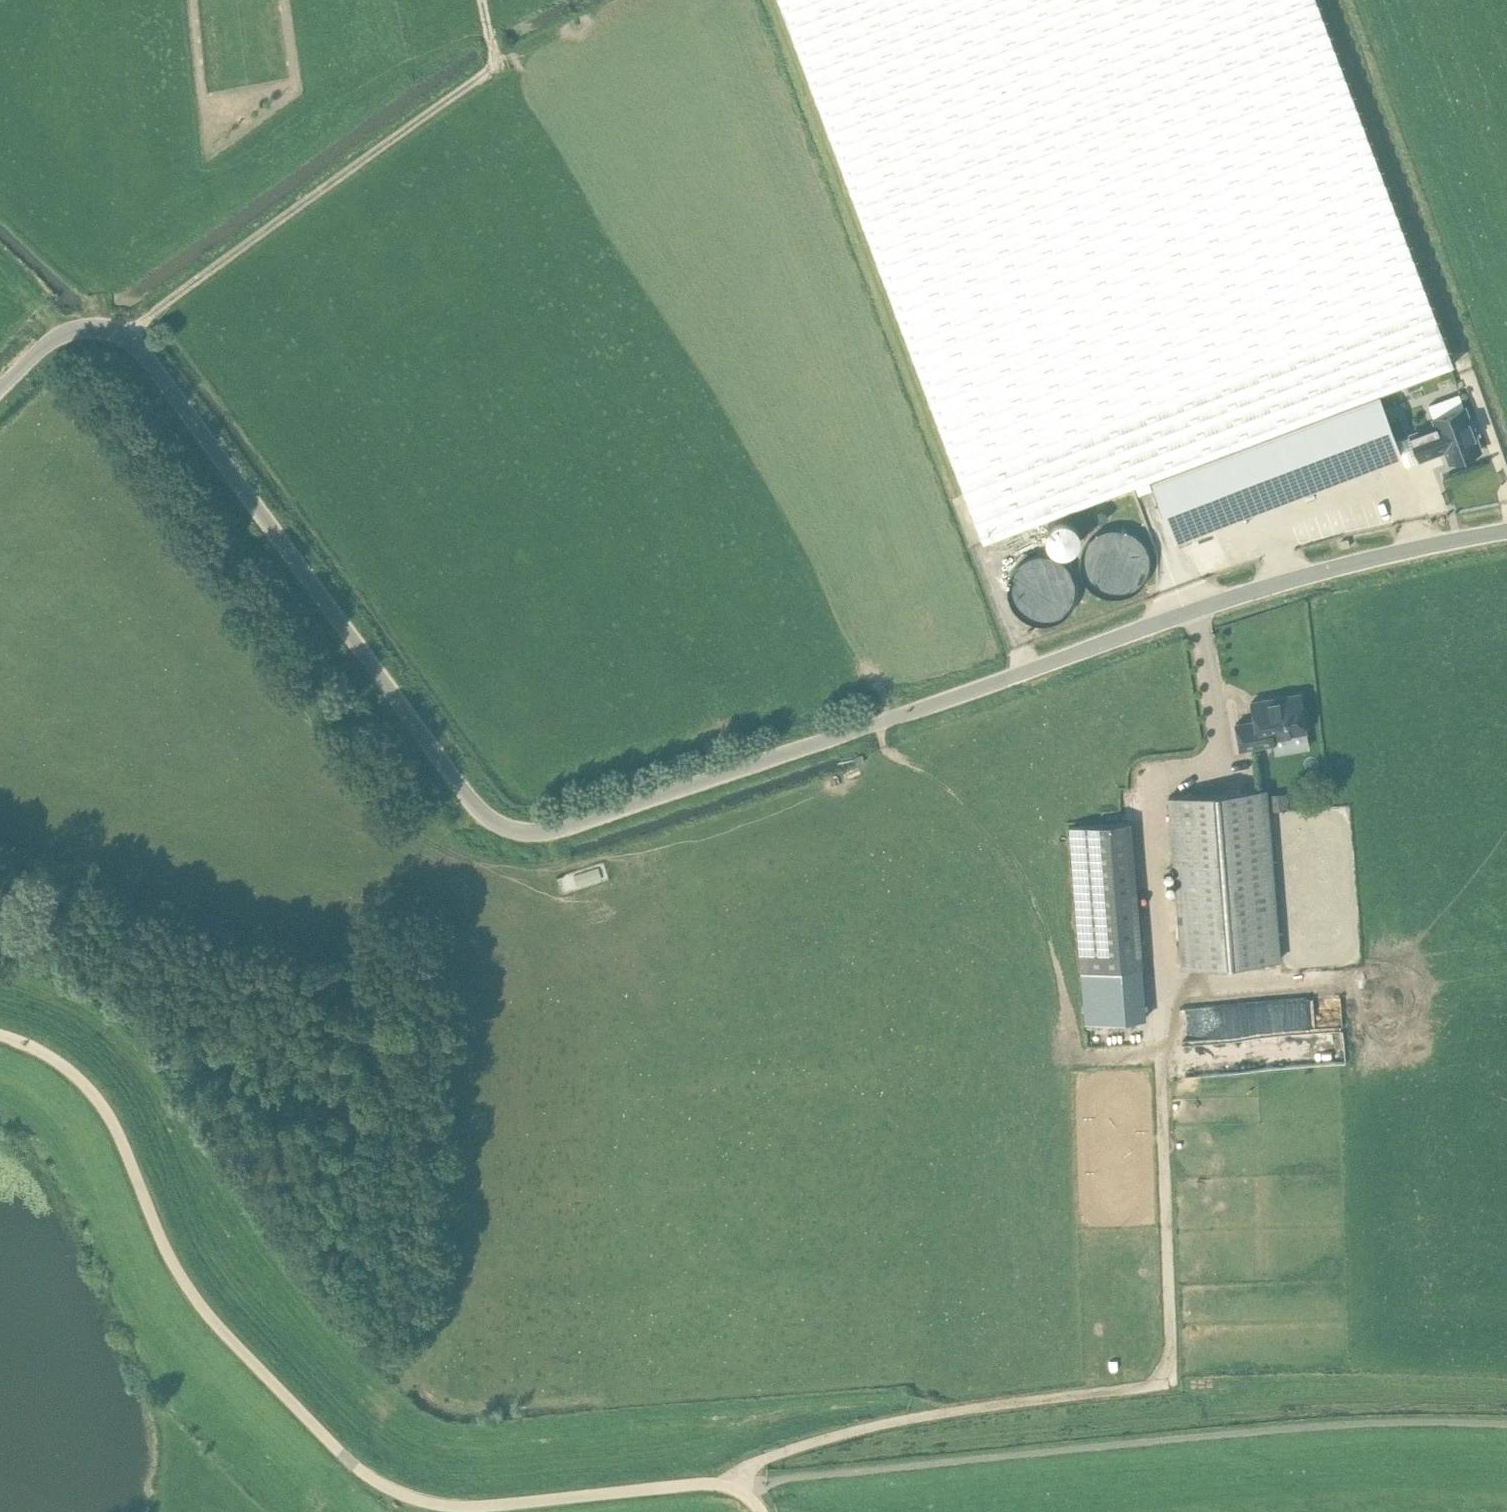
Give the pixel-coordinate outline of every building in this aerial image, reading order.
[(1152,477),(1455,364),(1319,0),(781,0),(984,540),(1152,477)] [(1378,394),(1152,478),(1175,540),(1401,455),(1378,394)] [(1469,421),(1464,407),(1433,418),(1435,425),(1410,434),(1419,459),(1445,449),(1450,462),(1480,450),(1475,435),(1480,434),(1474,419),(1469,421)] [(1102,521),(1103,521),(1105,521),(1106,520),(1107,519),(1108,518),(1108,516),(1109,515),(1108,513),(1108,512),(1106,510),(1105,510),(1104,509),(1102,509),(1101,509),(1099,510),(1098,511),(1097,512),(1097,513),(1096,514),(1096,515),(1096,516),(1097,517),(1097,518),(1097,519),(1099,520),(1100,521),(1101,521),(1102,521)] [(1064,551),(1066,551),(1068,550),(1070,550),(1073,549),(1075,548),(1077,546),(1078,545),(1079,543),(1080,541),(1081,540),(1082,538),(1082,536),(1082,533),(1082,531),(1082,529),(1082,528),(1081,526),(1080,525),(1079,523),(1077,521),(1074,519),(1072,518),(1070,517),(1068,517),(1065,516),(1063,516),(1061,517),(1059,517),(1057,518),(1055,520),(1054,521),(1052,522),(1051,524),(1050,526),(1049,528),(1048,530),(1048,532),(1048,534),(1048,537),(1049,539),(1049,540),(1050,541),(1051,543),(1053,546),(1055,547),(1057,549),(1059,550),(1062,550),(1064,551)] [(1114,598),(1118,598),(1122,597),(1127,596),(1131,594),(1135,592),(1138,590),(1142,587),(1145,583),(1145,582),(1147,579),(1148,577),(1150,573),(1150,570),(1151,568),(1151,565),(1151,564),(1151,561),(1151,559),(1150,556),(1150,555),(1150,553),(1149,551),(1148,548),(1147,547),(1145,543),(1143,540),(1142,539),(1139,536),(1135,534),(1131,531),(1127,530),(1123,529),(1118,528),(1114,528),(1109,529),(1105,530),(1101,532),(1100,532),(1097,534),(1093,536),(1090,540),(1087,543),(1086,546),(1085,547),(1085,548),(1083,551),(1083,554),(1082,557),(1082,558),(1081,561),(1081,563),(1081,566),(1082,569),(1083,572),(1083,575),(1084,576),(1085,579),(1086,580),(1088,584),(1091,587),(1094,590),(1097,592),(1099,593),(1103,595),(1106,596),(1109,597),(1114,598)] [(1042,625),(1045,625),(1050,624),(1054,623),(1057,622),(1060,621),(1062,619),(1066,616),(1069,613),(1071,611),(1073,609),(1074,606),(1075,605),(1076,602),(1077,601),(1078,598),(1078,596),(1078,593),(1079,592),(1079,589),(1079,587),(1078,584),(1078,583),(1077,580),(1076,577),(1076,576),(1074,572),(1072,569),(1071,568),(1068,565),(1065,562),(1061,559),(1058,557),(1053,556),(1049,555),(1045,554),(1042,554),(1039,555),(1036,555),(1032,557),(1028,558),(1024,561),(1020,563),(1018,565),(1015,569),(1014,571),(1013,573),(1012,574),(1011,577),(1010,579),(1009,582),(1009,585),(1009,587),(1009,589),(1009,592),(1009,595),(1009,597),(1010,600),(1011,603),(1012,604),(1013,607),(1016,610),(1018,614),(1021,616),(1023,618),(1027,620),(1031,622),(1035,623),(1039,624),(1042,625)] [(1307,731),(1303,704),(1300,692),(1251,701),(1255,719),(1236,723),(1240,749),(1266,744),(1265,738),(1307,731)] [(1182,966),(1280,959),(1267,788),(1168,796),(1182,966)] [(1288,791),(1270,793),(1271,810),(1289,808),(1288,791)] [(1146,1028),(1145,1018),(1129,822),(1070,827),(1086,1023),(1136,1019),(1137,1029),(1146,1028)] [(1312,998),(1180,1005),(1183,1071),(1343,1062),(1341,1025),(1313,1027),(1312,998)]
